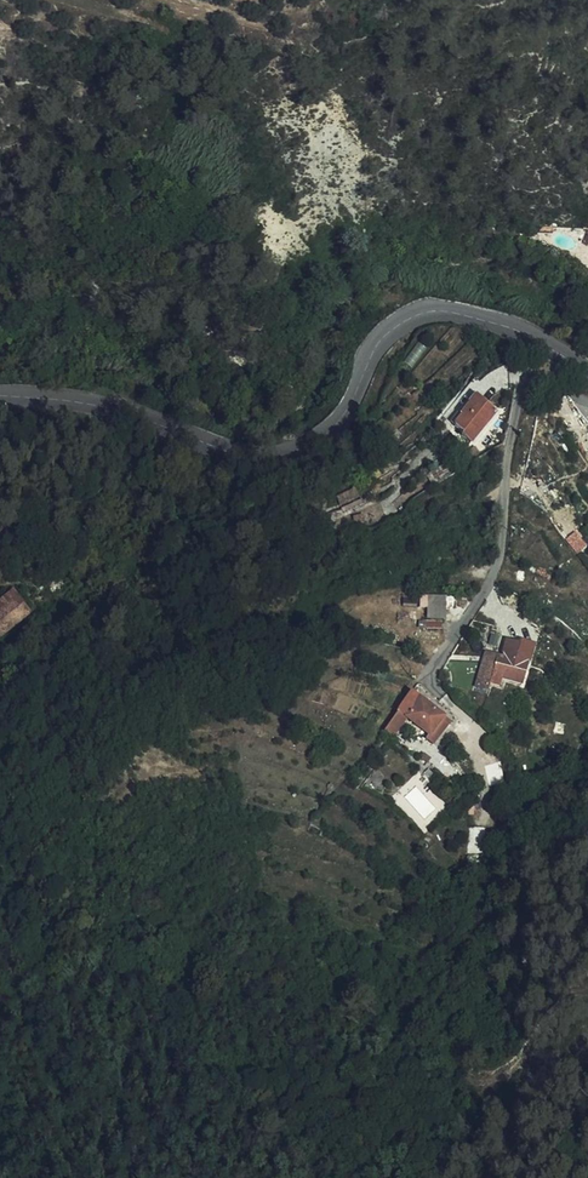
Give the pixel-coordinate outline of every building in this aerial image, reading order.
[(553,226),(556,221),(543,219),(537,228),(553,226)] [(462,436),(472,444),(497,413),(476,398),(461,417),(462,418),(455,427),(464,434),(462,436)] [(476,449),(467,455),(471,461),(480,455),(476,449)] [(358,490),(338,495),(340,506),(361,501),(358,490)] [(14,593),(2,602),(0,600),(0,637),(30,614),(14,593)] [(427,596),(428,618),(447,618),(446,595),(427,596)] [(429,618),(427,626),(442,628),(443,621),(429,618)] [(523,684),(528,662),(517,660),(521,642),(507,638),(501,660),(497,658),(496,663),(492,674),(490,682),(500,685),(502,678),(523,684)] [(16,658),(28,652),(23,642),(11,648),(16,658)] [(492,674),(496,663),(486,660),(483,671),(492,674)] [(451,722),(413,693),(412,696),(399,712),(408,719),(429,736),(426,740),(434,745),(451,722)] [(408,719),(399,712),(385,730),(395,737),(408,719)] [(429,779),(430,778),(434,774),(429,769),(424,774),(429,779)] [(487,828),(469,828),(468,854),(484,855),(487,828)]
